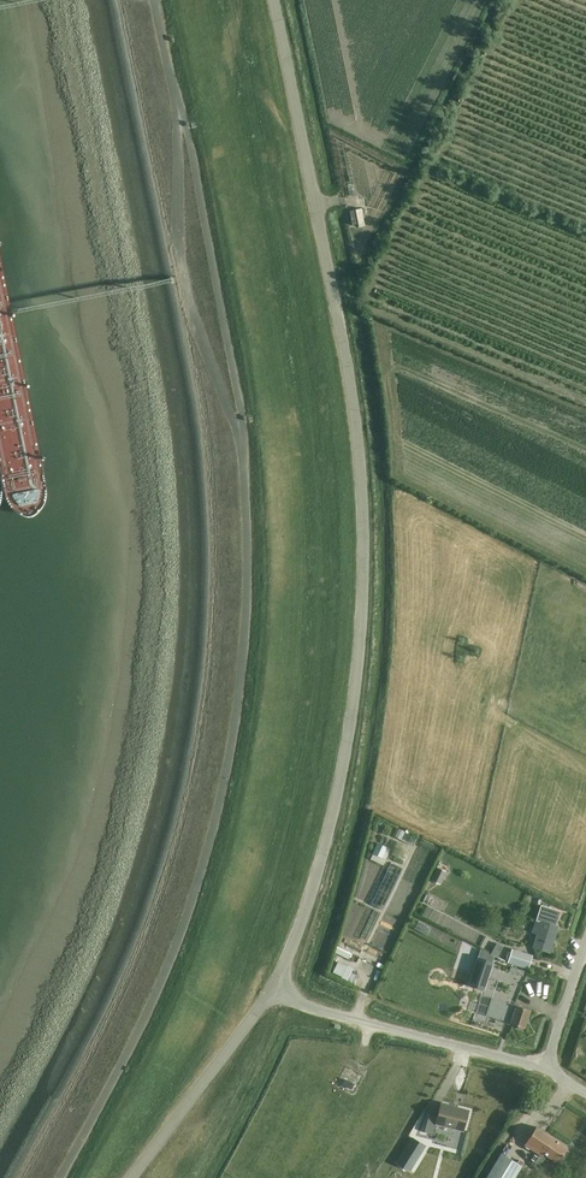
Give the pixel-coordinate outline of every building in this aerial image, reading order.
[(362,204),(348,207),(352,226),(366,223),(362,204)] [(397,825),(395,834),(402,836),(404,827),(397,825)] [(378,843),(373,854),(386,859),(390,849),(378,843)] [(440,867),(426,897),(429,899),(437,882),(441,884),(448,871),(440,867)] [(549,951),(558,923),(538,916),(533,931),(538,933),(533,945),(549,951)] [(498,958),(504,946),(497,942),(491,954),(498,958)] [(336,946),(334,952),(348,958),(350,953),(336,946)] [(508,962),(529,969),(533,955),(513,948),(508,962)] [(477,961),(468,986),(483,991),(492,966),(477,961)] [(338,962),(333,972),(342,976),(347,966),(338,962)] [(347,966),(342,976),(347,979),(353,968),(347,965),(347,966)] [(512,967),(508,974),(522,980),(525,974),(512,967)] [(498,1017),(501,1009),(488,1005),(486,1013),(498,1017)] [(517,1005),(514,1014),(506,1011),(504,1018),(512,1020),(511,1023),(519,1026),(518,1028),(524,1030),(524,1028),(525,1028),(531,1009),(517,1005)] [(463,1130),(469,1111),(442,1104),(438,1116),(430,1114),(425,1132),(434,1134),(437,1123),(463,1130)] [(535,1130),(525,1146),(536,1154),(529,1165),(538,1171),(546,1157),(557,1164),(566,1149),(535,1130)] [(405,1150),(398,1162),(411,1171),(419,1158),(405,1150)] [(522,1165),(502,1153),(486,1177),(515,1177),(522,1165)]
